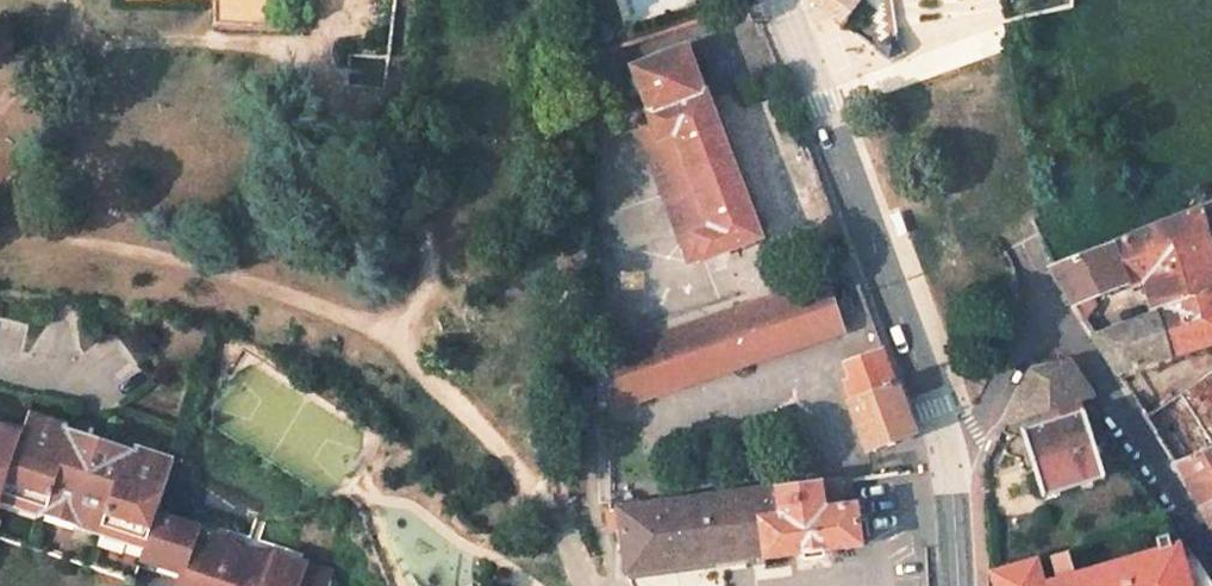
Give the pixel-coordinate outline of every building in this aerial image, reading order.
[(862,1),(861,0),(807,0),(843,24),(862,1)] [(904,51),(892,35),(876,45),(895,60),(904,51)] [(693,236),(702,261),(758,238),(685,47),(628,69),(656,140),(673,133),(709,229),(693,236)] [(678,241),(693,236),(709,229),(673,133),(656,140),(641,145),(678,241)] [(1199,209),(1061,260),(1053,264),(1051,265),(1046,267),(1078,317),(1088,310),(1091,296),(1136,281),(1152,309),(1211,291),(1211,261),(1205,235),(1211,232),(1211,204),(1199,209)] [(609,410),(841,330),(822,278),(605,351),(609,410)] [(1211,342),(1211,291),(1152,309),(1089,335),(1113,372),(1211,342)] [(848,404),(864,451),(911,435),(881,353),(844,365),(848,377),(841,379),(851,404),(848,404)] [(1077,402),(1088,398),(1093,397),(1074,365),(1065,372),(1062,362),(1032,371),(1002,426),(1043,413),(1077,402)] [(1176,391),(1141,416),(1172,463),(1211,443),(1211,369),(1176,391)] [(1047,425),(1081,413),(1077,402),(1043,413),(1047,425)] [(1032,470),(1042,499),(1103,477),(1081,413),(1047,425),(1011,437),(1003,452),(1018,461),(1021,472),(1032,470)] [(147,535),(152,517),(170,463),(130,450),(126,466),(104,458),(106,451),(61,436),(63,427),(24,416),(18,436),(0,431),(0,490),(1,488),(18,493),(15,504),(126,540),(129,528),(147,535)] [(1196,503),(1211,497),(1211,443),(1172,463),(1187,486),(1196,503)] [(848,478),(610,508),(611,524),(627,572),(750,558),(751,568),(762,567),(761,560),(860,548),(854,505),(850,505),(848,478)] [(1196,503),(1211,534),(1211,497),(1196,503)] [(331,581),(312,575),(314,571),(261,553),(260,559),(231,549),(232,545),(214,538),(210,550),(193,545),(197,532),(152,517),(147,535),(140,563),(178,574),(174,585),(332,585),(331,581)] [(1188,549),(1067,585),(1211,585),(1188,549)] [(985,576),(986,585),(1042,585),(1034,562),(985,576)]
